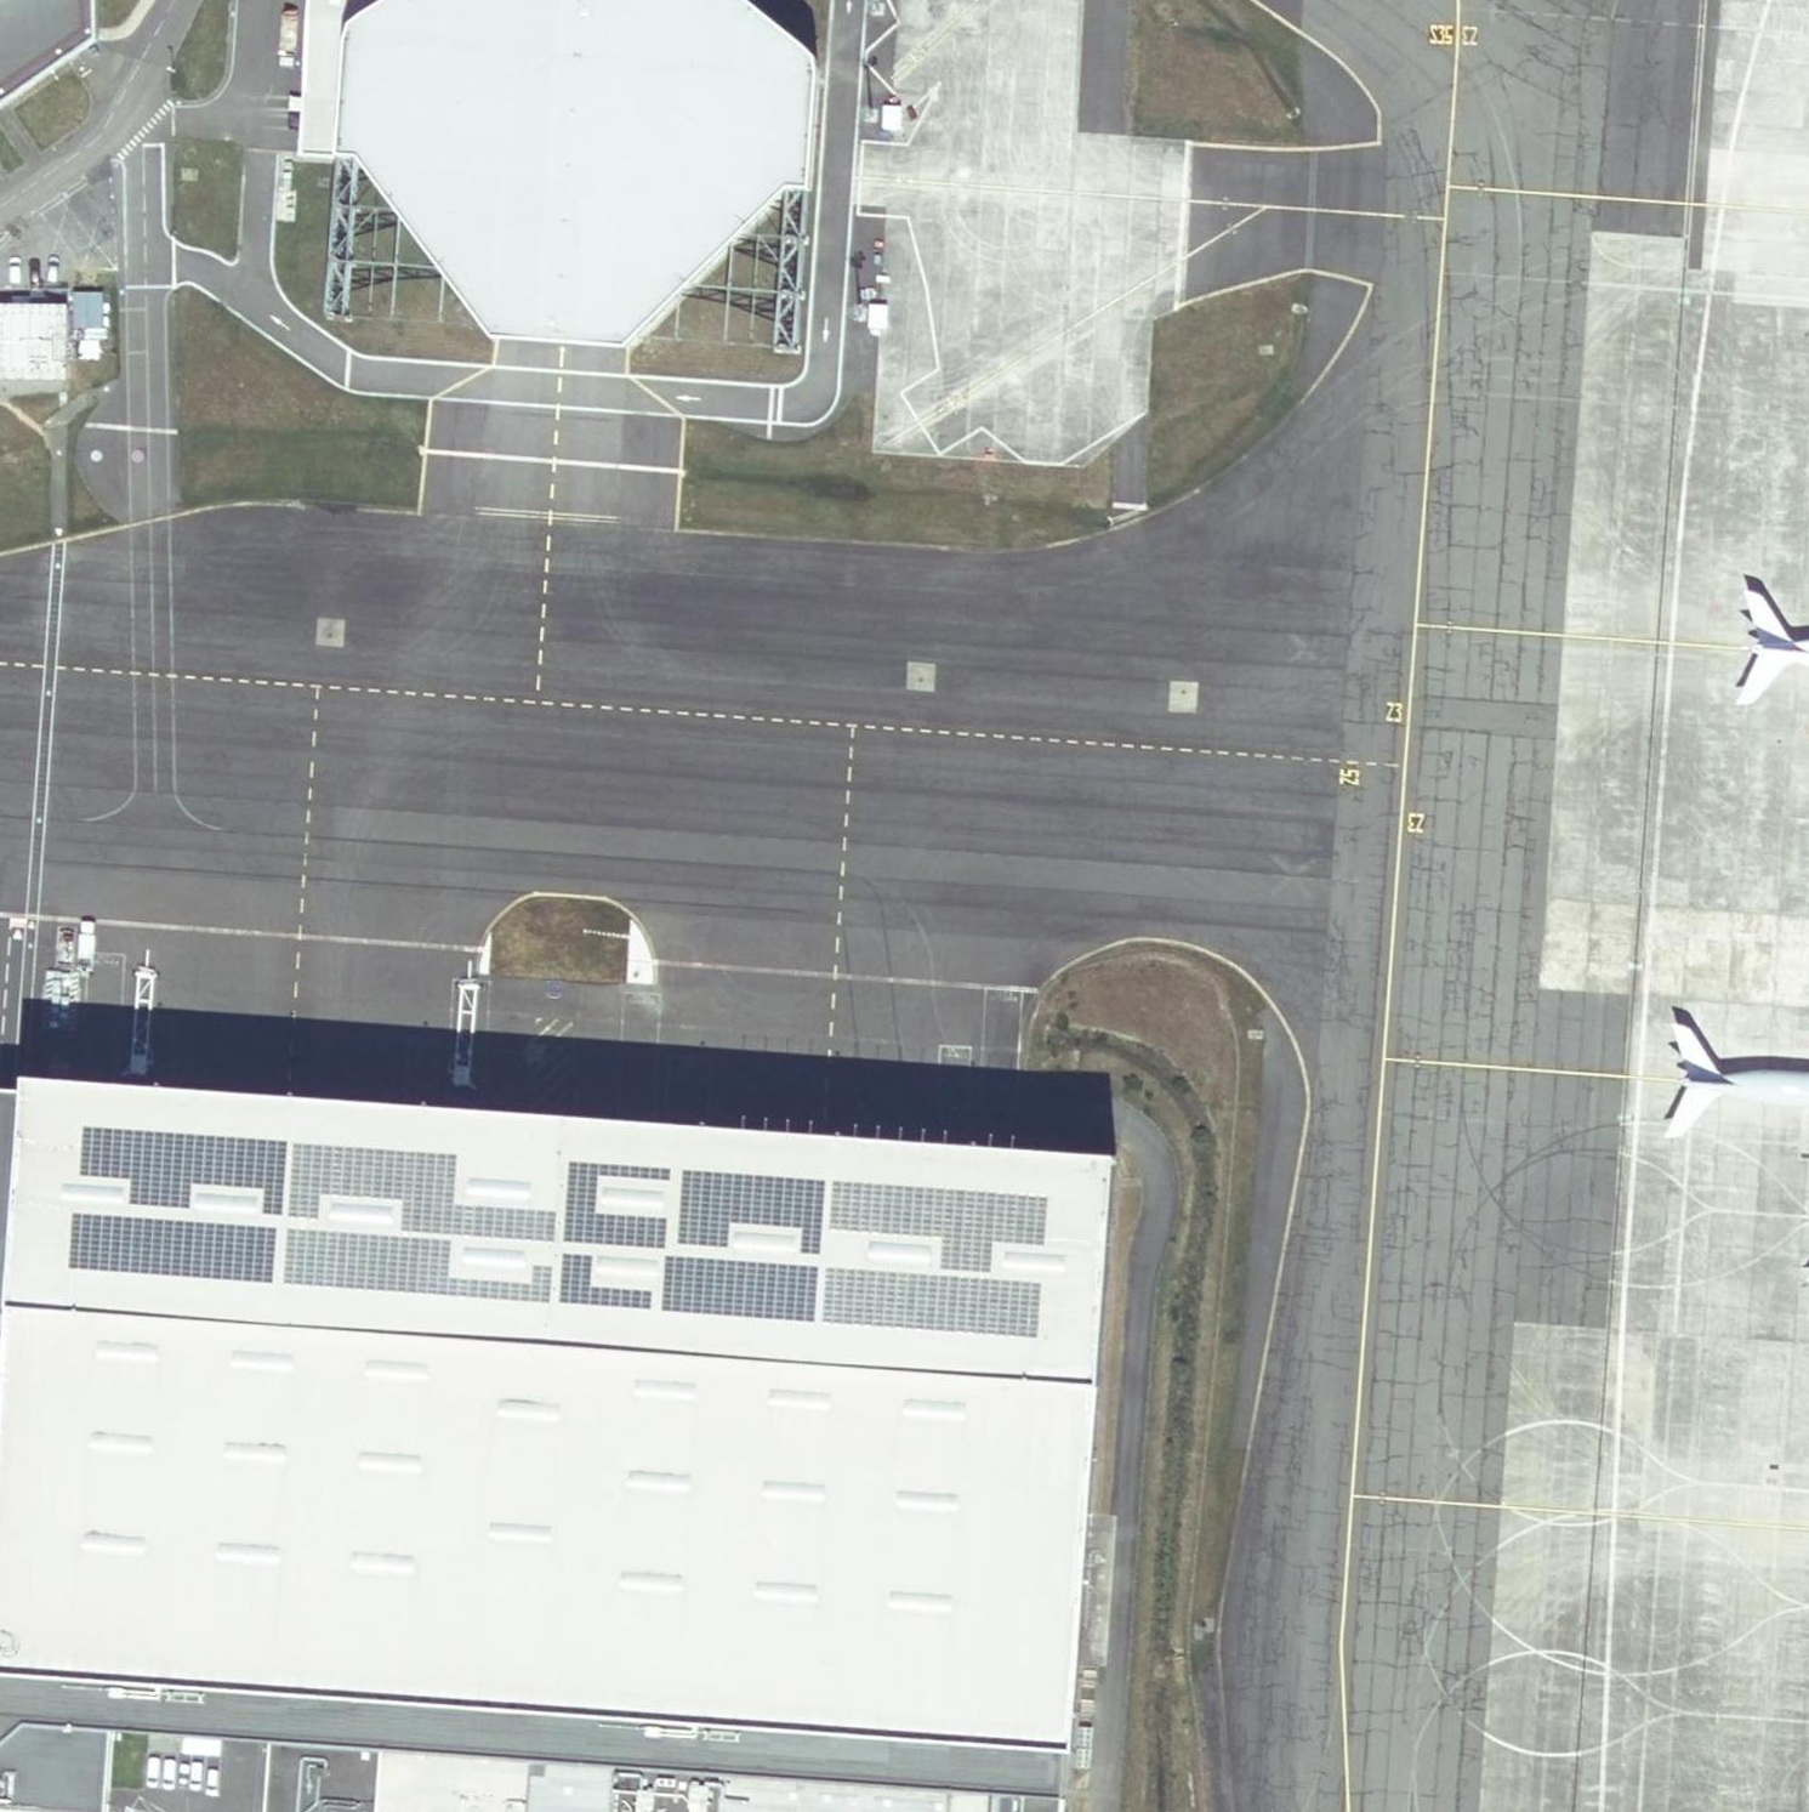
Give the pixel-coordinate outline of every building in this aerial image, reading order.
[(100,0),(0,0),(0,109),(101,38),(100,0)] [(304,89),(283,89),(281,156),(341,161),(342,152),(354,21),(395,0),(311,0),(304,89)] [(354,21),(342,152),(366,156),(504,349),(647,357),(790,191),(815,184),(826,66),(744,0),(395,0),(354,21)] [(1128,1174),(23,1093),(8,1092),(0,1219),(0,1654),(1075,1734),(1090,1735),(1128,1174)] [(1071,1791),(1075,1734),(0,1654),(0,1725),(16,1711),(106,1715),(266,1727),(1001,1783),(1071,1791)] [(106,1715),(16,1711),(0,1725),(0,1811),(100,1811),(106,1715)] [(397,1809),(415,1810),(415,1811),(1000,1811),(1001,1783),(266,1727),(259,1811),(369,1811),(369,1807),(397,1809)]
